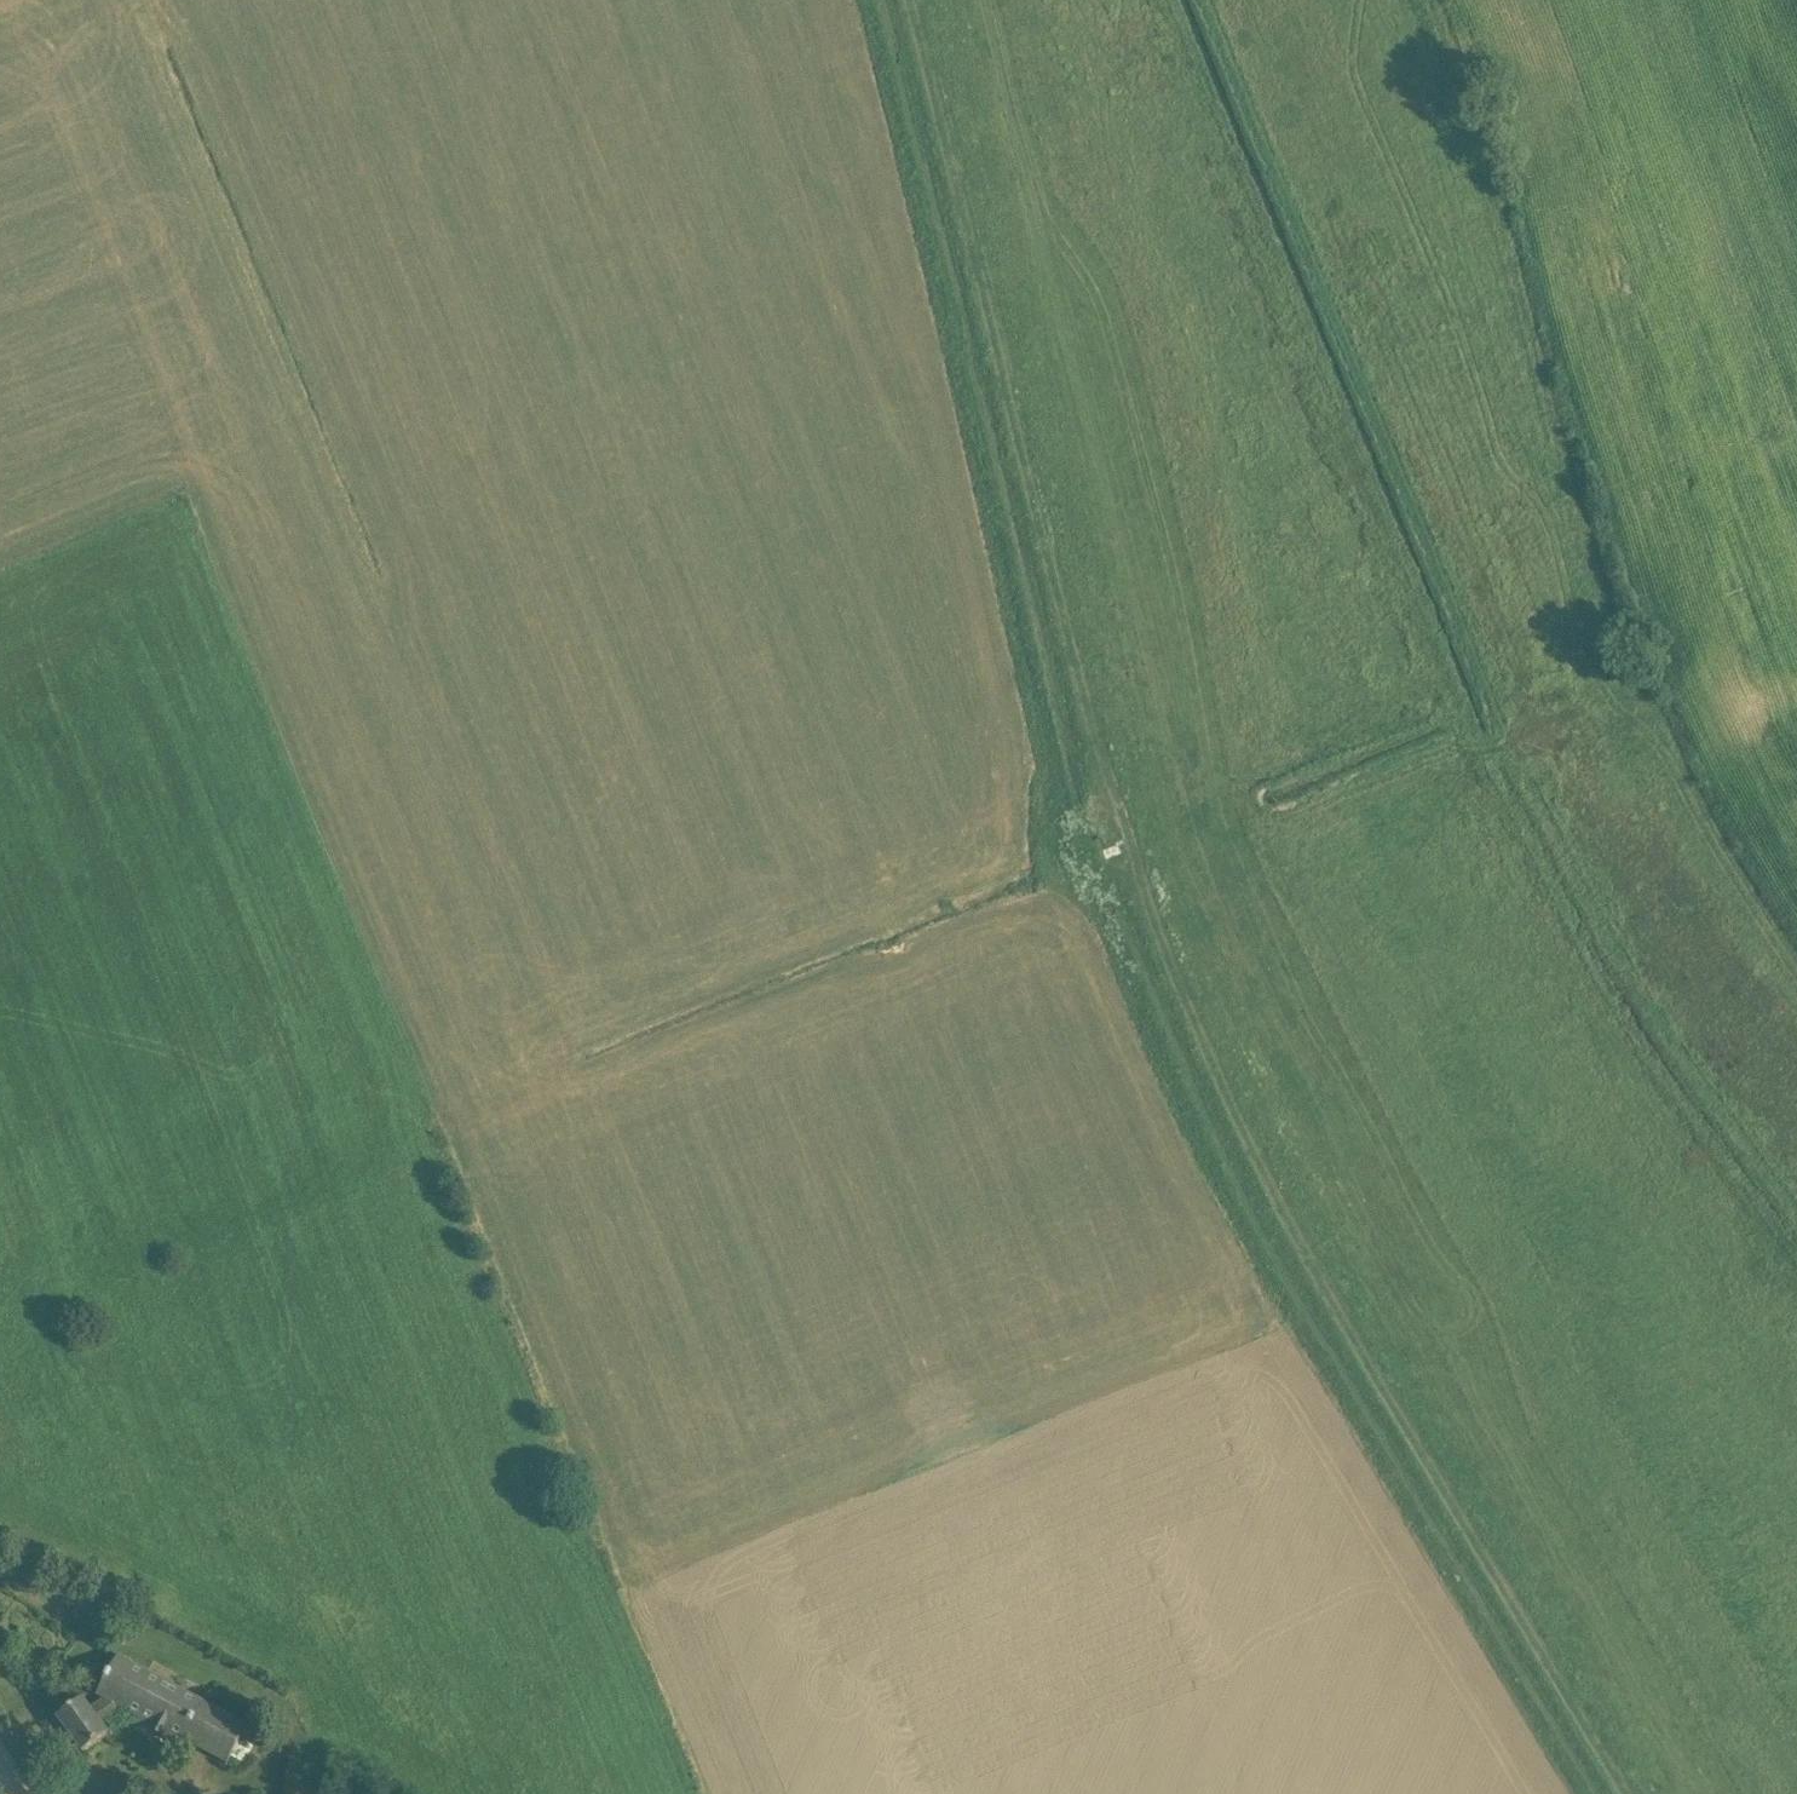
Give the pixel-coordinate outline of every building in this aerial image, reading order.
[(245,1731),(249,1724),(118,1656),(98,1694),(107,1698),(91,1709),(84,1699),(58,1717),(84,1752),(109,1734),(102,1724),(125,1708),(140,1716),(137,1721),(182,1745),(185,1740),(229,1763),(232,1756),(245,1763),(258,1738),(245,1731)]
